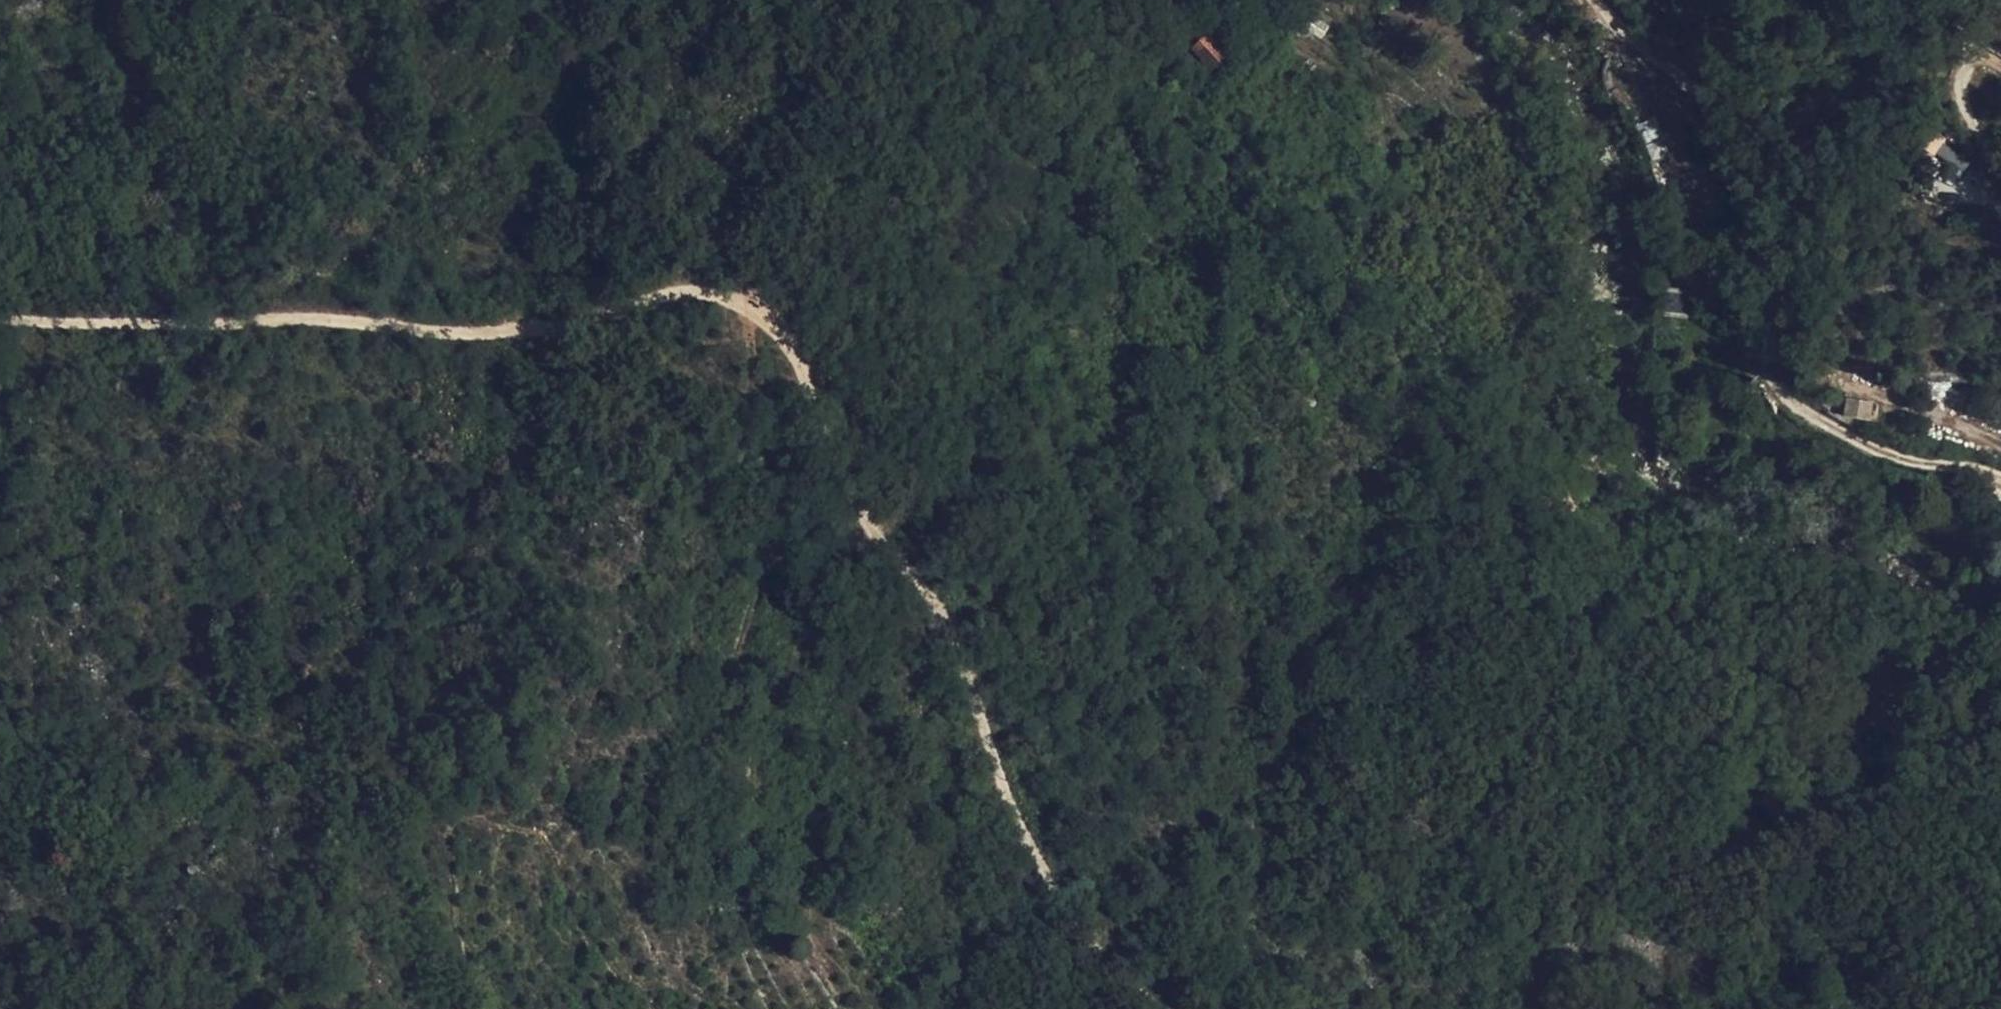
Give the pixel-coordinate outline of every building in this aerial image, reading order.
[(1208,35),(1187,53),(1208,74),(1230,57),(1208,35)] [(1684,306),(1692,273),(1669,268),(1662,301),(1684,306)] [(1878,405),(1858,393),(1843,420),(1864,432),(1878,405)]
